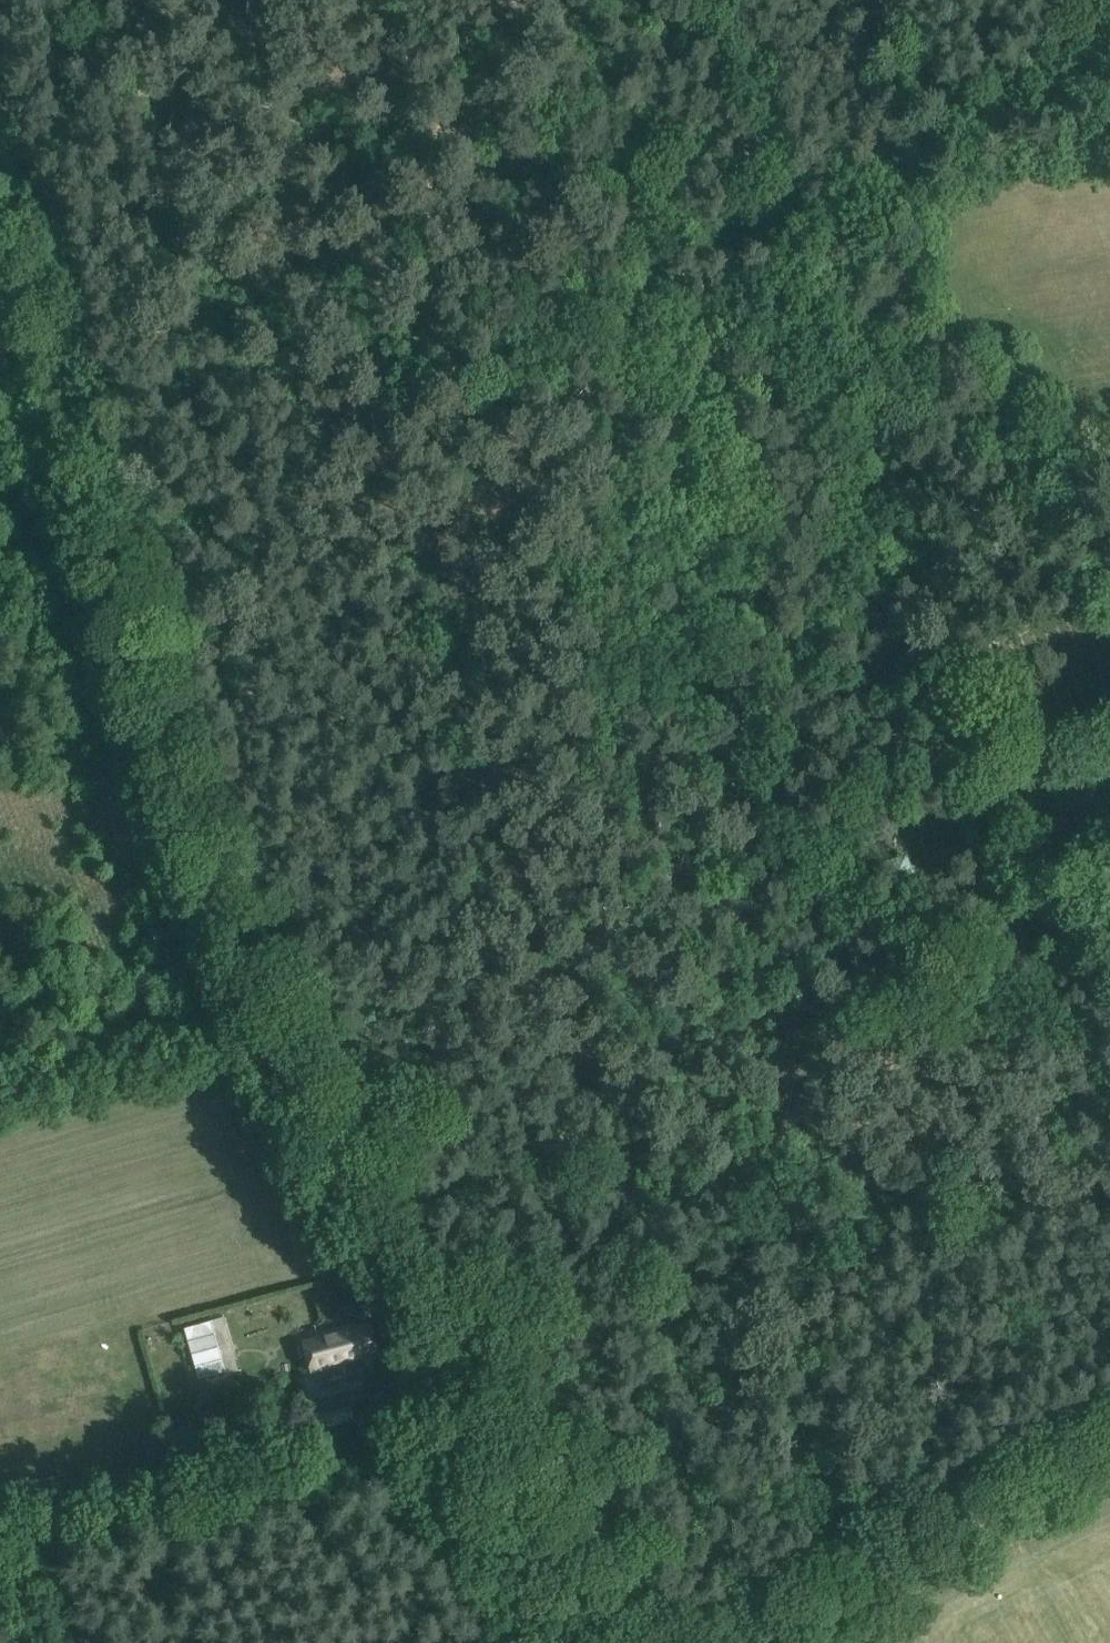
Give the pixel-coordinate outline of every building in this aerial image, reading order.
[(213,1319),(184,1327),(201,1381),(229,1373),(213,1319)] [(317,1339),(303,1342),(311,1371),(355,1359),(377,1353),(369,1325),(354,1329),(353,1325),(332,1332),(317,1335),(317,1339)] [(360,1378),(307,1394),(313,1416),(351,1406),(367,1401),(360,1378)] [(329,1413),(304,1420),(307,1433),(346,1423),(342,1409),(329,1413)]
